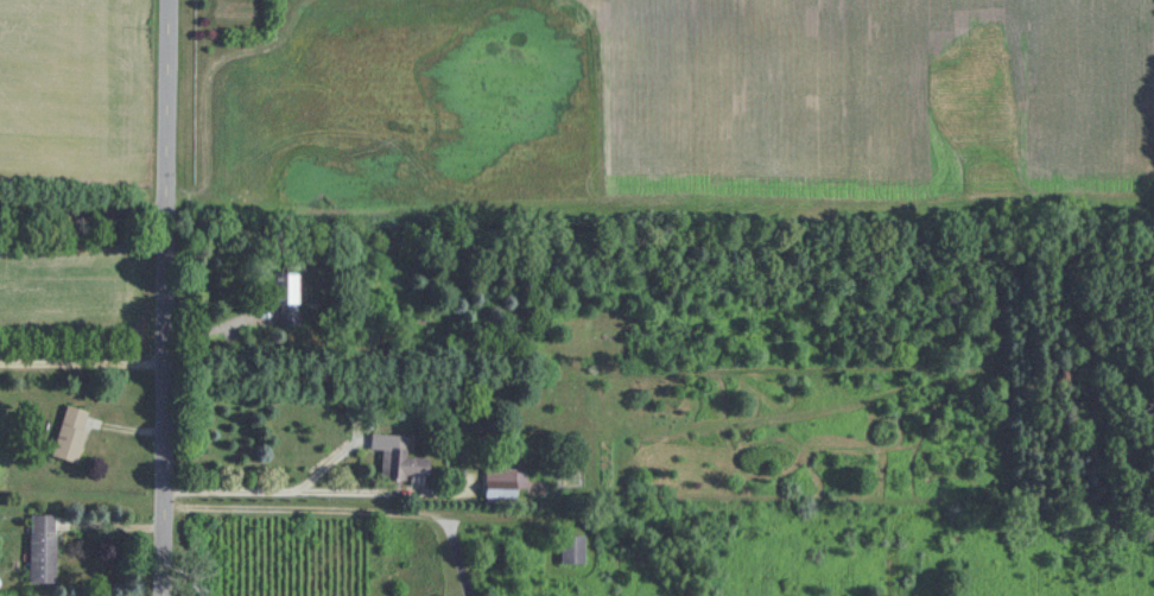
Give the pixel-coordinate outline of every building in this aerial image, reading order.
[(300,328),(300,274),(277,274),(277,328),(300,328)] [(80,462),(84,408),(60,407),(56,460),(80,462)] [(381,475),(428,478),(429,458),(406,457),(406,449),(383,447),(381,475)] [(516,498),(516,470),(485,470),(485,498),(516,498)] [(56,514),(30,514),(30,582),(56,582),(56,514)] [(561,535),(561,564),(584,564),(584,535),(561,535)]
